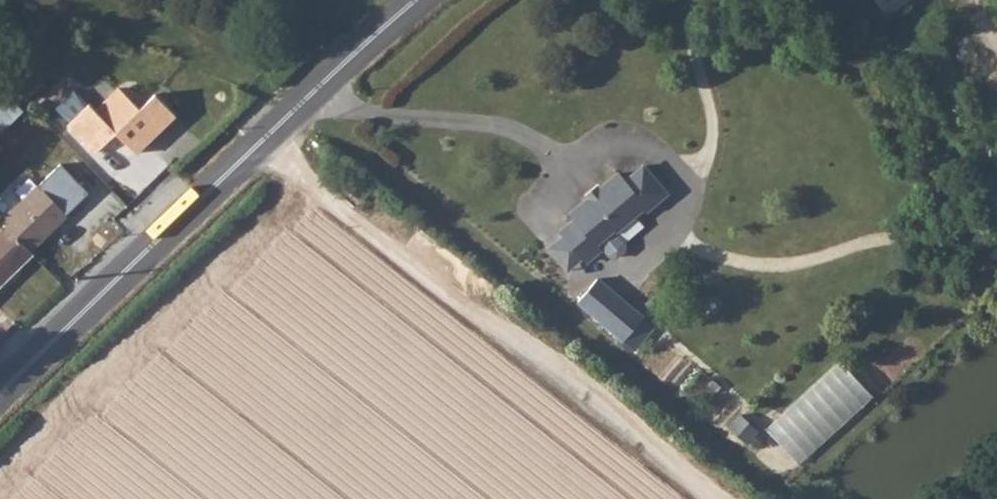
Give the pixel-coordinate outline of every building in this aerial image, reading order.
[(26,110),(7,88),(0,94),(0,129),(2,131),(26,110)] [(94,107),(74,127),(101,156),(121,137),(141,157),(181,119),(160,98),(145,112),(125,92),(101,114),(94,107)] [(560,231),(586,262),(601,249),(596,244),(642,206),(646,211),(667,194),(644,166),(625,181),(619,173),(601,188),(588,199),(570,214),(575,219),(560,231)] [(43,189),(7,222),(11,227),(34,250),(70,217),(43,189)] [(37,253),(34,250),(11,227),(0,237),(0,288),(37,253)] [(636,350),(658,325),(600,275),(579,300),(636,350)] [(842,358),(768,429),(802,464),(876,394),(842,358)]
